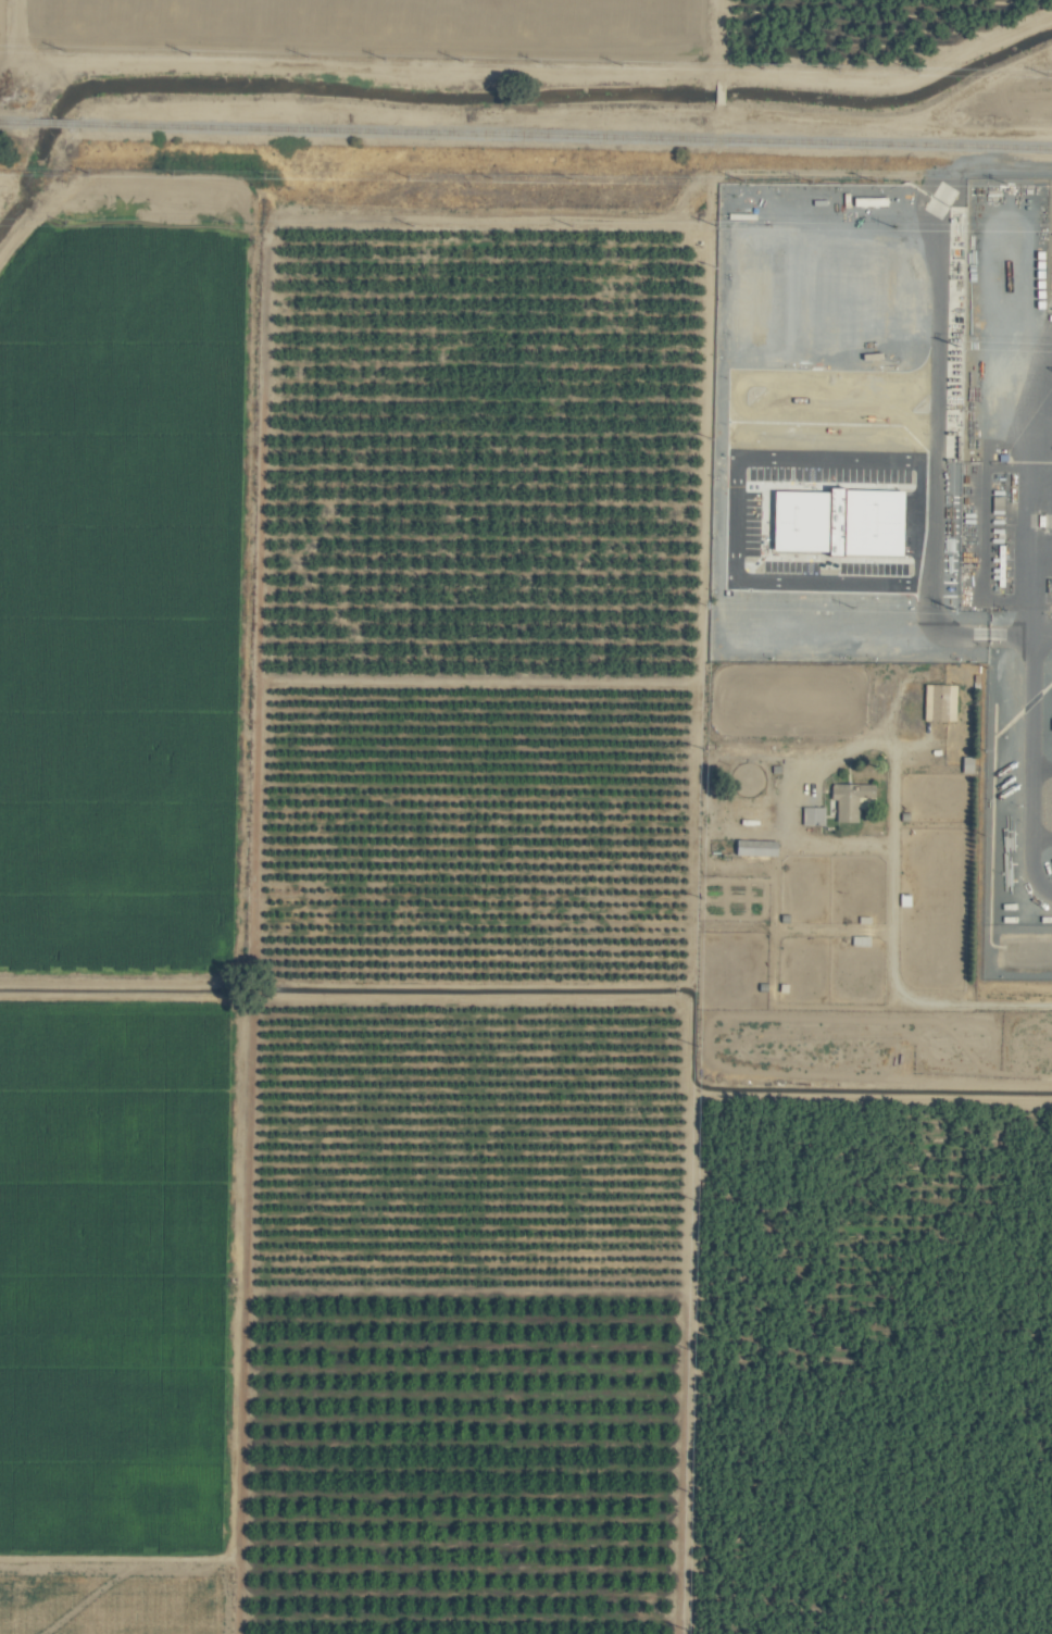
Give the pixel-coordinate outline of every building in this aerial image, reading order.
[(957,721),(957,685),(925,685),(925,721),(957,721)] [(838,822),(859,823),(859,809),(876,809),(877,785),(833,784),(833,801),(838,801),(838,822)] [(825,808),(801,808),(802,826),(826,825),(825,808)] [(779,857),(780,841),(739,840),(738,856),(779,857)]
